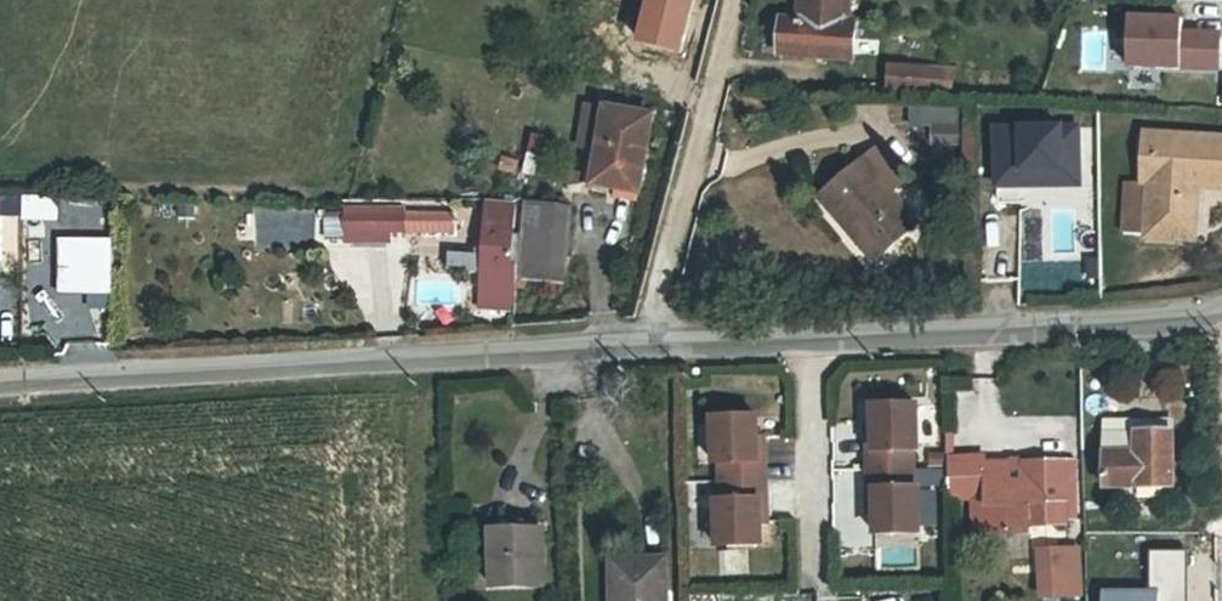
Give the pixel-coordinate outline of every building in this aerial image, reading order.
[(844,25),(845,0),(806,0),(804,23),(787,22),(785,56),(849,60),(851,26),(844,25)] [(1129,71),(1221,71),(1221,38),(1182,38),(1182,21),(1129,21),(1129,71)] [(961,67),(889,64),(887,92),(960,95),(961,67)] [(581,149),(600,152),(607,108),(589,105),(581,149)] [(936,107),(935,144),(965,145),(966,108),(936,107)] [(653,116),(607,108),(600,152),(594,183),(640,191),(653,116)] [(1078,185),(1077,119),(985,119),(986,186),(1078,185)] [(1145,182),(1151,183),(1148,231),(1148,236),(1184,239),(1187,184),(1199,185),(1221,186),(1221,138),(1148,134),(1145,182)] [(519,182),(528,144),(510,140),(501,178),(519,182)] [(822,197),(851,231),(858,225),(882,254),(918,224),(891,192),(905,181),(878,149),(822,197)] [(1151,183),(1145,182),(1130,181),(1127,230),(1148,231),(1151,183)] [(1187,184),(1184,239),(1196,239),(1199,185),(1187,184)] [(519,264),(521,235),(514,234),(517,203),(488,201),(481,308),(516,311),(518,278),(519,264)] [(529,203),(523,265),(554,268),(567,269),(573,208),(529,203)] [(271,206),(252,207),(252,229),(271,229),(271,206)] [(392,240),(392,231),(392,207),(345,207),(345,240),(392,240)] [(405,207),(392,207),(392,231),(454,231),(454,212),(405,212),(405,207)] [(875,260),(882,254),(858,225),(851,231),(875,260)] [(68,273),(74,273),(91,273),(112,273),(112,231),(68,233),(68,249),(68,250),(68,273)] [(477,273),(478,255),(451,253),(450,271),(477,273)] [(554,268),(523,265),(519,264),(518,278),(552,281),(554,268)] [(91,273),(74,273),(74,285),(91,285),(91,273)] [(874,406),(875,428),(875,450),(869,451),(870,470),(915,470),(914,451),(920,450),(918,405),(874,406)] [(760,461),(759,438),(758,417),(714,418),(716,464),(721,464),(722,483),(767,481),(766,461),(760,461)] [(1174,422),(1107,422),(1108,488),(1116,487),(1116,502),(1169,501),(1169,487),(1175,487),(1174,422)] [(951,496),(975,496),(987,496),(988,534),(1033,533),(1032,525),(1069,524),(1069,519),(1077,519),(1076,461),(1034,462),(1034,464),(988,465),(988,458),(950,458),(951,496)] [(915,489),(915,470),(870,470),(870,490),(876,490),(877,513),(877,535),(921,534),(920,488),(915,489)] [(768,501),(767,481),(722,483),(723,502),(717,502),(719,547),(763,545),(762,523),(762,501),(768,501)] [(975,534),(988,534),(987,496),(975,496),(975,534)] [(495,588),(545,587),(544,529),(527,529),(527,522),(515,522),(515,530),(494,530),(495,588)] [(1041,549),(1043,596),(1082,594),(1079,547),(1041,549)] [(614,600),(667,600),(666,560),(613,561),(614,600)] [(1123,591),(1122,588),(1092,589),(1092,600),(1123,600),(1123,591)] [(1123,600),(1133,600),(1133,591),(1123,591),(1123,600)]
